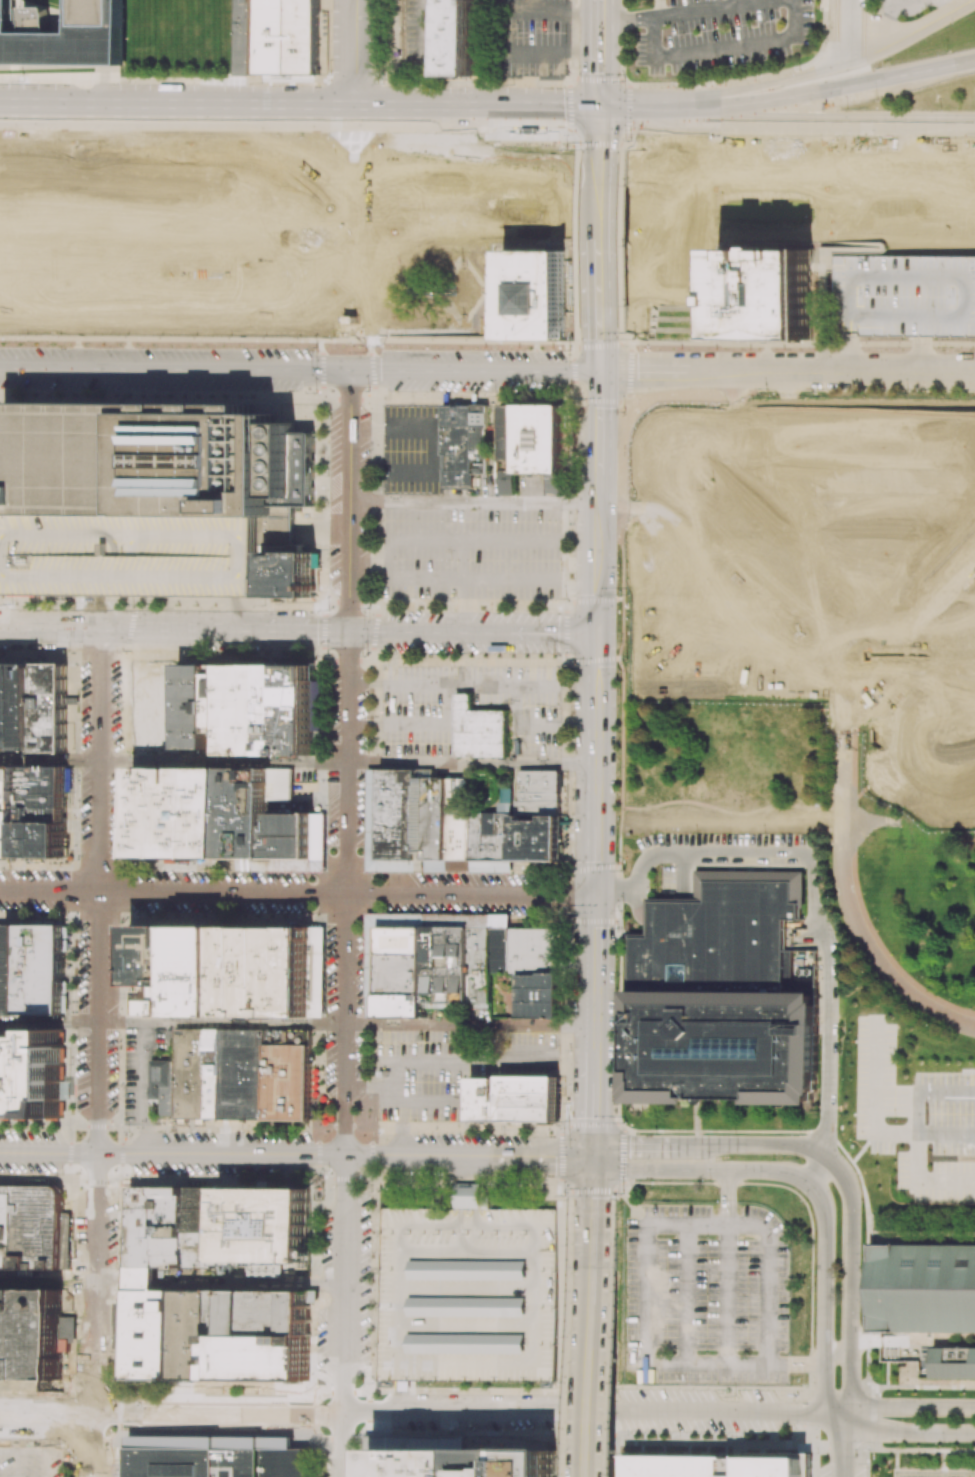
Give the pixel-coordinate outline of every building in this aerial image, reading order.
[(119,65),(125,65),(125,0),(75,0),(75,33),(51,33),(47,7),(24,6),(24,33),(15,33),(15,0),(0,0),(0,63),(119,65)] [(246,74),(246,78),(320,77),(320,0),(245,0),(246,74)] [(447,78),(478,79),(478,0),(448,0),(447,78)] [(722,248),(721,340),(812,340),(813,249),(722,248)] [(564,251),(564,340),(503,340),(503,251),(564,251)] [(970,256),(974,256),(974,337),(833,336),(833,256),(886,256),(962,256),(970,256)] [(7,523),(7,515),(283,517),(284,507),(284,501),(302,501),(303,435),(295,435),(295,417),(274,418),(274,405),(7,403),(6,467),(0,467),(0,523),(7,523)] [(443,404),(489,404),(489,407),(488,471),(488,474),(473,474),(473,488),(443,487),(443,404)] [(503,407),(503,404),(520,404),(519,461),(518,472),(518,495),(502,495),(503,472),(503,460),(503,407)] [(520,404),(519,461),(518,472),(549,473),(565,473),(565,405),(520,404)] [(489,407),(503,407),(503,460),(503,472),(488,471),(489,407)] [(303,435),(313,435),(314,479),(314,507),(293,507),(284,507),(284,501),(302,501),(303,435)] [(549,473),(549,495),(566,496),(565,473),(549,473)] [(7,515),(7,523),(5,597),(233,600),(267,600),(267,580),(267,546),(293,547),(293,529),(293,507),(284,507),(283,517),(7,515)] [(267,546),(267,580),(321,581),(321,547),(293,547),(267,546)] [(889,577),(889,590),(904,589),(904,577),(889,577)] [(267,580),(267,600),(321,602),(321,581),(267,580)] [(177,663),(177,719),(177,748),(208,748),(208,732),(208,663),(177,663)] [(208,663),(223,664),(222,731),(208,732),(208,663)] [(0,664),(0,751),(10,751),(11,749),(11,664),(0,664)] [(11,664),(42,664),(41,749),(11,749),(11,664)] [(42,664),(41,749),(41,753),(70,754),(70,665),(42,664)] [(223,664),(222,731),(222,754),(251,754),(251,664),(223,664)] [(251,664),(313,664),(313,754),(251,754),(251,664)] [(456,693),(456,756),(508,756),(509,710),(473,709),(473,694),(456,693)] [(157,719),(157,754),(177,754),(177,748),(177,719),(157,719)] [(8,858),(8,766),(0,766),(0,858),(8,858)] [(8,766),(24,766),(24,796),(24,809),(24,823),(23,858),(8,858),(8,766)] [(24,796),(24,766),(59,767),(67,767),(67,783),(67,796),(24,796)] [(139,767),(137,858),(170,858),(170,767),(139,767)] [(170,767),(170,858),(200,858),(199,767),(170,767)] [(199,767),(200,858),(231,858),(231,767),(199,767)] [(231,858),(274,858),(275,813),(275,767),(231,767),(231,858)] [(382,770),(381,860),(419,860),(419,851),(420,777),(420,770),(382,770)] [(560,815),(560,771),(519,771),(518,801),(515,801),(515,814),(526,814),(526,820),(547,820),(547,815),(560,815)] [(419,851),(428,851),(429,777),(420,777),(419,851)] [(429,777),(428,851),(429,860),(449,860),(449,777),(429,777)] [(449,777),(449,860),(470,861),(471,814),(471,777),(449,777)] [(24,809),(24,796),(67,796),(67,809),(24,809)] [(24,823),(24,809),(67,809),(67,823),(24,823)] [(275,813),(274,858),(318,858),(318,813),(275,813)] [(471,814),(470,861),(515,861),(515,814),(471,814)] [(515,814),(515,861),(559,861),(560,815),(547,815),(547,820),(526,820),(526,814),(515,814)] [(67,858),(23,858),(24,823),(67,823),(67,830),(67,858)] [(694,871),(694,897),(647,896),(647,934),(631,934),(630,1015),(629,1089),(630,1106),(695,1105),(824,1105),(823,989),(791,989),(791,922),(803,922),(802,900),(803,872),(694,871)] [(8,1014),(0,1014),(0,924),(9,924),(8,1014)] [(9,924),(24,924),(24,972),(24,1014),(8,1014),(9,924)] [(24,924),(63,925),(62,972),(24,972),(24,924)] [(132,925),(132,1015),(185,1014),(186,926),(132,925)] [(186,926),(185,1014),(231,1015),(232,926),(186,926)] [(232,926),(231,1015),(275,1015),(276,926),(232,926)] [(276,926),(275,1015),(319,1015),(319,926),(276,926)] [(472,927),(492,926),(492,974),(491,1010),(471,1009),(472,927)] [(492,926),(513,928),(512,975),(492,974),(492,926)] [(382,927),(382,1015),(428,1016),(429,1001),(429,927),(382,927)] [(429,927),(472,927),(471,1001),(429,1001),(429,927)] [(513,928),(512,975),(519,975),(559,976),(559,929),(513,928)] [(62,972),(62,1015),(24,1014),(24,972),(62,972)] [(519,975),(518,1017),(560,1018),(561,976),(559,976),(519,975)] [(175,1029),(175,1060),(175,1115),(175,1119),(208,1119),(207,1029),(175,1029)] [(207,1029),(208,1119),(223,1119),(223,1030),(223,1029),(207,1029)] [(62,1118),(0,1117),(0,1072),(22,1072),(23,1035),(40,1036),(40,1030),(63,1030),(62,1118)] [(223,1030),(223,1119),(267,1119),(268,1046),(268,1030),(223,1030)] [(268,1046),(267,1119),(314,1120),(314,1046),(268,1046)] [(12,1050),(0,1050),(0,1072),(11,1072),(12,1050)] [(174,1059),(151,1060),(151,1099),(161,1099),(161,1115),(175,1115),(175,1060),(174,1059)] [(477,1076),(477,1119),(559,1120),(558,1094),(558,1077),(501,1077),(477,1076)] [(61,1270),(0,1269),(0,1185),(62,1186),(61,1270)] [(380,1210),(379,1381),(402,1381),(557,1382),(556,1211),(492,1210),(491,1197),(483,1198),(482,1185),(470,1185),(457,1185),(457,1210),(380,1210)] [(134,1186),(133,1267),(162,1267),(163,1186),(134,1186)] [(163,1186),(194,1187),(193,1268),(162,1267),(163,1186)] [(194,1187),(226,1187),(225,1271),(193,1271),(193,1268),(194,1237),(194,1215),(194,1187)] [(228,1187),(309,1187),(309,1261),(228,1261),(228,1187)] [(874,1331),(974,1331),(974,1244),(874,1244),(874,1331)] [(23,1377),(0,1377),(0,1289),(23,1289),(23,1377)] [(23,1289),(70,1290),(71,1380),(23,1377),(23,1289)] [(134,1291),(134,1378),(179,1379),(180,1291),(134,1291)] [(180,1291),(217,1292),(216,1334),(216,1379),(179,1379),(180,1291)] [(216,1334),(316,1334),(316,1380),(216,1379),(216,1334)] [(935,1378),(974,1378),(974,1347),(936,1347),(935,1378)] [(628,1476),(808,1476),(809,1445),(629,1442),(628,1476)] [(309,1449),(309,1476),(131,1476),(131,1448),(180,1448),(309,1449)] [(378,1476),(569,1476),(569,1452),(378,1450),(378,1476)]
